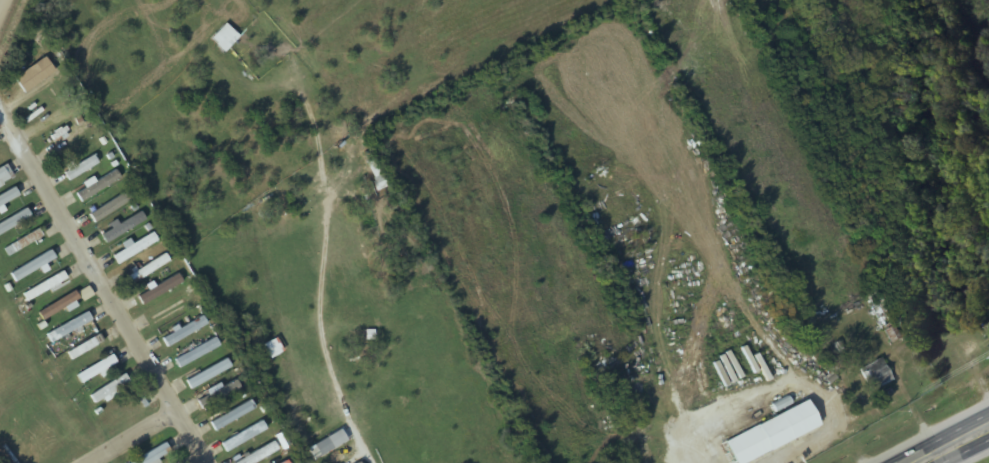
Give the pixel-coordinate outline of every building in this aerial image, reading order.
[(98,164),(93,155),(64,171),(69,181),(98,164)] [(12,177),(4,165),(0,167),(0,184),(12,177)] [(76,194),(82,203),(121,179),(115,170),(76,194)] [(15,190),(0,196),(0,207),(19,199),(15,190)] [(30,216),(25,207),(0,224),(0,236),(30,216)] [(100,234),(106,243),(144,220),(139,210),(100,234)] [(10,245),(15,253),(43,238),(38,229),(10,245)] [(112,256),(118,265),(157,242),(151,232),(123,249),(124,249),(112,256)] [(10,273),(15,282),(55,259),(50,251),(10,273)] [(130,285),(169,262),(164,253),(125,277),(130,285)] [(23,295),(29,303),(66,278),(60,270),(23,295)] [(137,297),(142,306),(181,282),(176,274),(137,297)] [(34,316),(40,324),(78,299),(72,290),(34,316)] [(148,318),(154,328),(193,304),(187,294),(148,318)] [(46,334),(51,343),(91,321),(86,312),(46,334)] [(161,333),(176,372),(192,365),(177,327),(161,333)] [(67,350),(70,359),(104,346),(100,336),(67,350)] [(76,373),(79,382),(116,365),(112,357),(76,373)] [(185,382),(191,390),(230,367),(225,358),(185,382)] [(861,369),(872,390),(891,379),(880,358),(861,369)] [(88,392),(93,404),(130,389),(125,377),(88,392)] [(197,401),(202,409),(236,390),(231,381),(197,401)] [(210,423),(215,432),(254,409),(249,400),(210,423)] [(807,402),(724,440),(735,462),(742,462),(819,428),(807,402)] [(221,444),(226,452),(266,430),(261,422),(221,444)] [(273,442),(236,462),(256,462),(278,450),(273,442)] [(164,444),(129,462),(152,462),(170,453),(164,444)]
